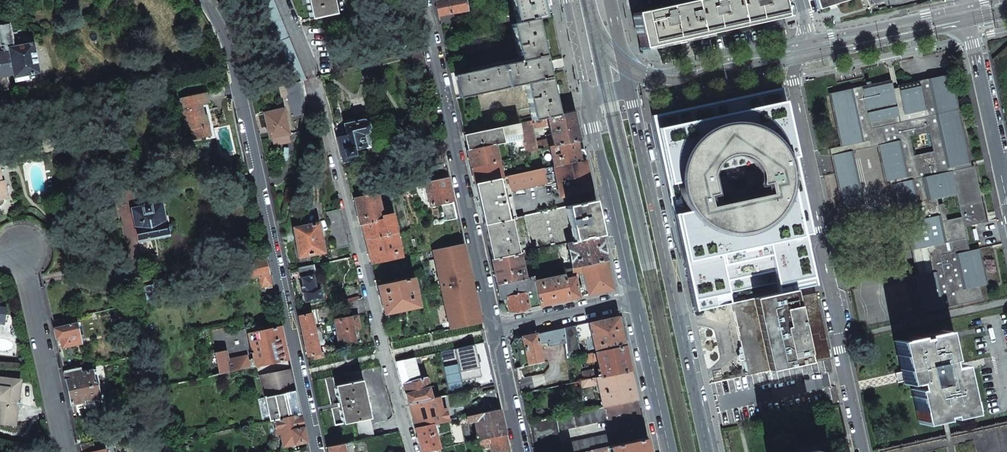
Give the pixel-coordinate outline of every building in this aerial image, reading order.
[(293,83),(300,81),(306,79),(274,0),(259,0),(293,83)] [(310,20),(334,14),(331,0),(302,0),(303,5),(307,4),(310,20)] [(466,10),(464,0),(435,0),(439,15),(452,13),(466,10)] [(543,17),(542,12),(541,7),(539,0),(511,0),(516,23),(535,19),(543,17)] [(781,13),(778,0),(695,0),(633,13),(640,44),(656,41),(781,13)] [(819,9),(849,0),(816,0),(819,9)] [(534,120),(557,115),(546,66),(535,19),(516,23),(511,24),(519,61),(479,69),(479,70),(455,75),(460,98),(484,93),(484,94),(524,84),(532,120),(534,120)] [(13,73),(14,78),(15,82),(28,79),(27,75),(39,73),(33,43),(13,47),(12,40),(9,24),(0,26),(0,45),(0,46),(1,45),(3,53),(0,54),(0,75),(13,73)] [(467,54),(503,45),(499,30),(464,40),(467,54)] [(912,277),(920,313),(982,299),(979,286),(987,284),(979,248),(969,250),(964,227),(986,222),(984,214),(973,166),(971,167),(970,163),(951,74),(897,85),(898,88),(893,89),(891,80),(828,93),(840,146),(851,143),(853,151),(877,146),(885,182),(889,181),(898,221),(904,219),(916,276),(912,277)] [(10,87),(8,75),(0,76),(0,89),(10,87)] [(287,94),(293,119),(304,116),(304,114),(303,114),(305,103),(300,81),(293,83),(286,85),(287,94)] [(272,88),(277,108),(283,107),(281,95),(287,94),(286,85),(272,88)] [(685,261),(812,234),(802,185),(789,184),(787,177),(792,176),(788,157),(784,158),(781,147),(792,140),(780,89),(654,117),(685,261)] [(191,129),(194,140),(206,137),(203,127),(208,126),(207,120),(206,114),(201,115),(200,111),(202,111),(201,105),(208,103),(205,92),(180,98),(187,130),(191,129)] [(264,113),(270,138),(279,136),(288,134),(284,109),(264,113)] [(523,138),(525,152),(550,146),(576,141),(581,140),(577,123),(574,111),(557,115),(534,120),(536,127),(549,125),(552,138),(535,142),(530,120),(519,123),(523,138)] [(335,129),(343,161),(349,160),(355,158),(353,148),(369,144),(367,133),(368,131),(365,122),(363,120),(346,125),(346,126),(335,129)] [(494,144),(523,138),(519,123),(464,135),(466,142),(467,150),(494,144)] [(14,148),(11,135),(4,136),(7,149),(14,148)] [(554,166),(580,160),(578,150),(576,141),(550,146),(554,166)] [(829,148),(842,209),(864,204),(853,151),(851,143),(840,146),(829,148)] [(471,167),(498,161),(494,144),(467,150),(469,159),(471,167)] [(580,160),(554,166),(553,166),(548,167),(552,184),(557,183),(560,197),(591,190),(585,159),(580,160)] [(499,178),(502,177),(498,161),(471,167),(473,175),(475,183),(499,178)] [(541,169),(508,176),(511,190),(544,183),(541,169)] [(479,204),(484,224),(508,219),(511,218),(516,217),(511,190),(508,176),(502,177),(499,178),(475,183),(479,204)] [(114,192),(125,189),(123,178),(111,180),(114,192)] [(426,182),(431,205),(453,200),(448,178),(426,182)] [(357,211),(360,224),(362,223),(382,217),(377,193),(355,198),(357,211)] [(566,206),(574,241),(601,236),(598,222),(593,200),(566,206)] [(439,206),(442,221),(457,218),(455,210),(454,203),(439,206)] [(133,209),(139,240),(167,234),(167,233),(169,232),(171,231),(171,230),(172,229),(172,226),(170,224),(169,224),(168,222),(169,222),(168,216),(167,216),(165,204),(161,205),(161,204),(149,206),(149,205),(142,206),(143,207),(133,209)] [(524,215),(532,251),(557,245),(562,244),(566,243),(574,241),(566,206),(524,215)] [(331,250),(332,256),(338,255),(336,249),(349,246),(340,209),(326,212),(336,249),(331,250)] [(364,231),(366,239),(396,232),(392,214),(382,217),(362,223),(364,231)] [(491,260),(518,254),(511,218),(508,219),(484,224),(488,242),(491,260)] [(300,257),(301,263),(311,261),(310,255),(324,252),(318,224),(294,228),(297,242),(299,257),(300,257)] [(369,252),(372,264),(401,257),(396,232),(366,239),(369,252)] [(566,243),(572,268),(607,260),(601,236),(574,241),(566,243)] [(736,281),(775,272),(780,292),(814,285),(803,236),(688,261),(698,306),(693,307),(694,310),(740,300),(736,281)] [(469,274),(463,243),(433,250),(440,281),(469,274)] [(494,272),(497,284),(525,278),(519,253),(518,254),(491,260),(494,272)] [(235,271),(237,281),(259,276),(269,274),(265,257),(242,262),(235,271)] [(583,271),(588,295),(613,289),(607,260),(572,268),(573,273),(583,271)] [(304,294),(305,301),(321,298),(319,288),(315,289),(313,279),(313,277),(316,276),(313,265),(298,268),(300,278),(302,278),(303,287),(302,287),(304,294)] [(534,279),(540,305),(544,305),(569,299),(565,279),(563,270),(556,271),(558,277),(537,281),(537,279),(534,279)] [(261,287),(271,285),(269,274),(259,276),(261,287)] [(469,274),(440,281),(441,288),(471,282),(469,274)] [(506,297),(509,312),(527,308),(530,307),(540,305),(534,279),(533,276),(525,278),(497,284),(500,298),(506,297)] [(381,299),(384,314),(419,306),(413,277),(377,285),(381,299)] [(569,299),(579,297),(575,277),(565,279),(569,299)] [(480,323),(471,282),(441,288),(451,329),(480,323)] [(794,290),(731,303),(733,312),(734,312),(742,346),(743,353),(739,353),(738,356),(739,359),(741,361),(744,360),(747,372),(743,373),(742,369),(739,369),(740,377),(830,357),(816,293),(795,298),(794,290)] [(349,315),(366,312),(362,298),(346,301),(349,315)] [(129,315),(137,313),(136,306),(128,308),(129,315)] [(298,316),(307,356),(308,356),(319,354),(311,313),(298,316)] [(565,343),(566,358),(579,355),(581,355),(578,341),(590,338),(590,341),(593,341),(595,352),(625,345),(624,341),(619,316),(563,328),(565,343)] [(61,348),(81,343),(77,323),(71,324),(69,317),(52,321),(56,338),(60,338),(60,343),(61,348)] [(334,320),(338,342),(339,342),(354,339),(350,317),(334,320)] [(255,366),(288,359),(280,325),(263,329),(247,333),(244,333),(243,329),(227,333),(225,327),(211,330),(214,348),(226,346),(227,350),(214,352),(219,374),(250,367),(247,355),(250,355),(251,362),(254,361),(255,366)] [(520,367),(542,362),(538,345),(548,343),(549,346),(565,343),(563,328),(533,335),(514,339),(520,367)] [(916,410),(918,420),(968,409),(966,399),(962,400),(954,365),(946,366),(938,330),(921,334),(921,337),(915,338),(915,336),(897,339),(907,383),(913,382),(920,409),(916,410)] [(485,342),(455,348),(461,379),(492,373),(485,342)] [(583,380),(631,370),(630,366),(625,345),(595,352),(581,355),(579,355),(581,367),(588,366),(588,363),(596,361),(597,359),(599,368),(582,372),(583,380)] [(581,368),(579,357),(567,359),(569,370),(581,368)] [(409,404),(432,399),(430,393),(429,387),(424,388),(421,378),(420,379),(414,358),(397,362),(409,404)] [(265,397),(295,391),(292,380),(290,370),(288,359),(255,366),(251,367),(254,378),(260,377),(265,397)] [(83,399),(100,396),(96,383),(95,383),(92,370),(80,373),(79,368),(64,371),(71,404),(77,403),(84,402),(83,399)] [(360,440),(374,437),(360,370),(325,378),(335,426),(356,421),(360,440)] [(603,407),(637,399),(636,393),(631,370),(583,380),(580,381),(582,387),(598,385),(603,407)] [(1,395),(1,400),(0,405),(0,424),(15,426),(20,380),(0,378),(0,395),(1,395)] [(168,393),(166,385),(157,387),(159,395),(168,393)] [(487,412),(499,409),(497,399),(495,388),(483,391),(487,412)] [(273,420),(300,414),(297,403),(295,391),(265,397),(267,408),(261,409),(263,422),(273,420)] [(432,424),(448,420),(446,408),(440,409),(437,398),(432,399),(409,404),(415,428),(432,424)] [(646,438),(643,423),(619,429),(616,432),(561,444),(558,431),(608,420),(611,421),(640,414),(637,399),(603,407),(528,423),(534,451),(583,451),(591,450),(607,447),(646,438)] [(487,412),(459,418),(465,442),(480,439),(505,434),(502,422),(499,409),(487,412)] [(283,446),(305,441),(302,428),(300,414),(273,420),(276,434),(280,433),(283,446)] [(876,450),(876,451),(1006,451),(1006,421),(876,450)] [(432,424),(415,428),(422,451),(425,451),(431,451),(439,449),(432,424)] [(196,428),(198,436),(206,434),(205,426),(196,428)] [(507,446),(505,434),(480,439),(480,445),(490,443),(491,451),(509,451),(507,446)] [(646,438),(607,447),(608,450),(611,449),(612,451),(649,451),(646,438)] [(104,449),(95,451),(93,442),(80,444),(82,451),(105,451),(104,449)] [(344,448),(343,443),(327,447),(328,451),(345,451),(344,448)]
